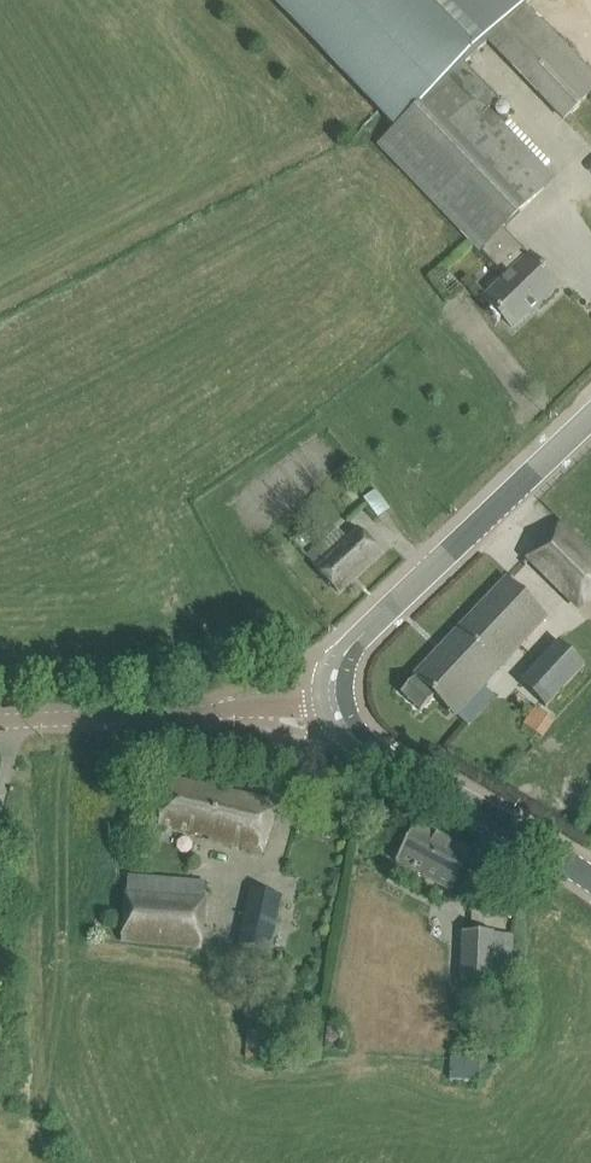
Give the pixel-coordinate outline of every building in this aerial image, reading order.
[(488,40),(525,5),(531,0),(280,0),(399,125),(464,63),(488,40)] [(590,92),(590,74),(525,5),(488,40),(563,119),(590,92)] [(484,299),(511,327),(537,302),(539,304),(558,285),(502,228),(554,179),(488,110),(499,99),(464,63),(399,125),(394,129),(378,145),(468,238),(506,278),(484,299)] [(374,493),(364,501),(377,519),(387,511),(390,509),(376,492),(374,493)] [(561,523),(527,559),(580,609),(590,598),(590,552),(561,523)] [(318,570),(338,592),(380,554),(360,532),(318,570)] [(435,695),(455,714),(547,618),(507,580),(401,692),(420,711),(435,695)] [(544,707),(585,666),(560,641),(519,683),(544,707)] [(265,852),(276,804),(170,779),(160,824),(211,836),(210,839),(222,842),(220,847),(226,849),(228,843),(265,852)] [(451,892),(473,854),(417,823),(396,862),(451,892)] [(196,949),(202,902),(177,898),(178,888),(152,885),(151,895),(126,891),(120,939),(196,949)] [(247,892),(236,948),(270,954),(280,898),(247,892)] [(492,984),(494,932),(463,931),(461,982),(492,984)] [(247,1031),(246,1059),(273,1060),(274,1032),(247,1031)]
